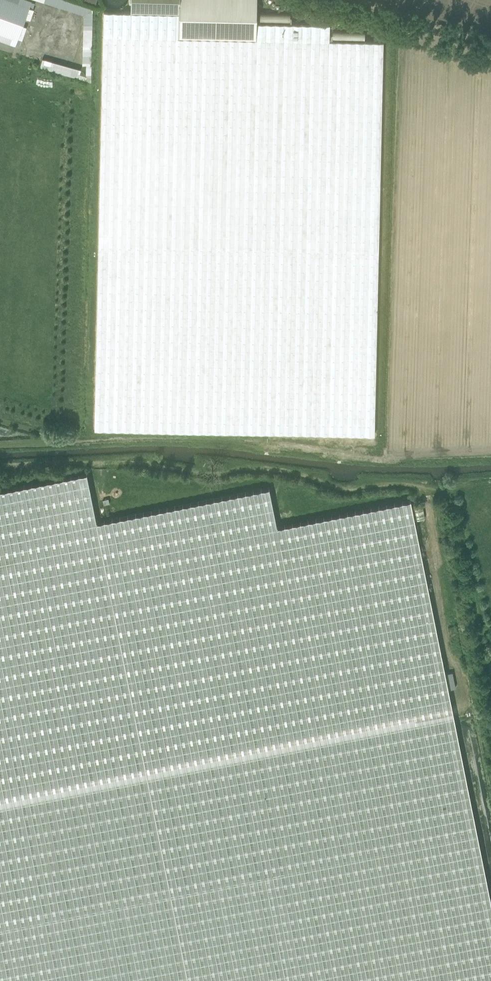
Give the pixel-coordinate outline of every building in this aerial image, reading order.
[(28,8),(30,0),(0,0),(0,41),(14,46),(17,38),(24,18),(30,20),(33,10),(28,8)] [(132,12),(104,12),(95,425),(374,435),(383,42),(329,41),(329,25),(257,23),(257,0),(131,0),(132,12)] [(412,504),(279,530),(269,489),(97,525),(85,476),(0,493),(0,980),(490,980),(490,891),(412,504)]
